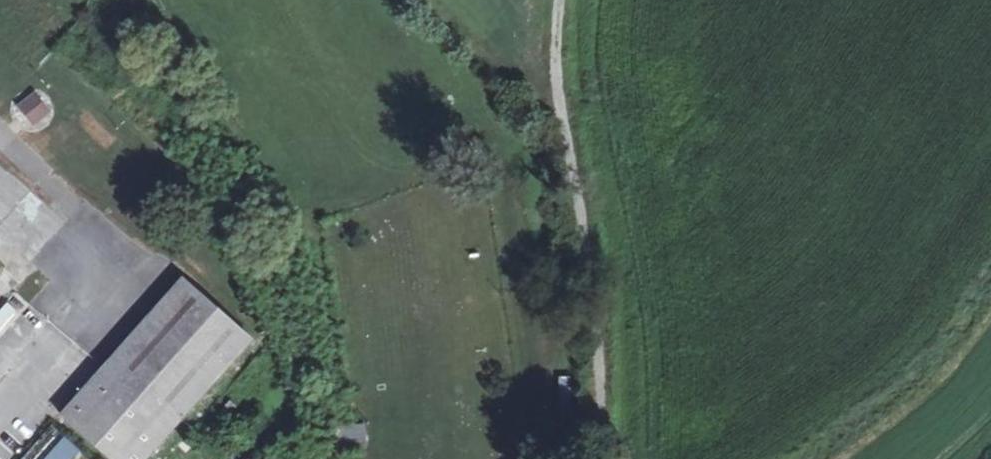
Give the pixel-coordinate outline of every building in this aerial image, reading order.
[(49,110),(32,88),(13,102),(31,124),(49,110)] [(30,194),(0,163),(0,223),(30,194)] [(251,340),(181,277),(103,365),(59,414),(110,458),(145,458),(251,340)] [(28,302),(11,289),(0,304),(0,339),(28,302)] [(333,423),(335,450),(365,447),(363,421),(333,423)]
